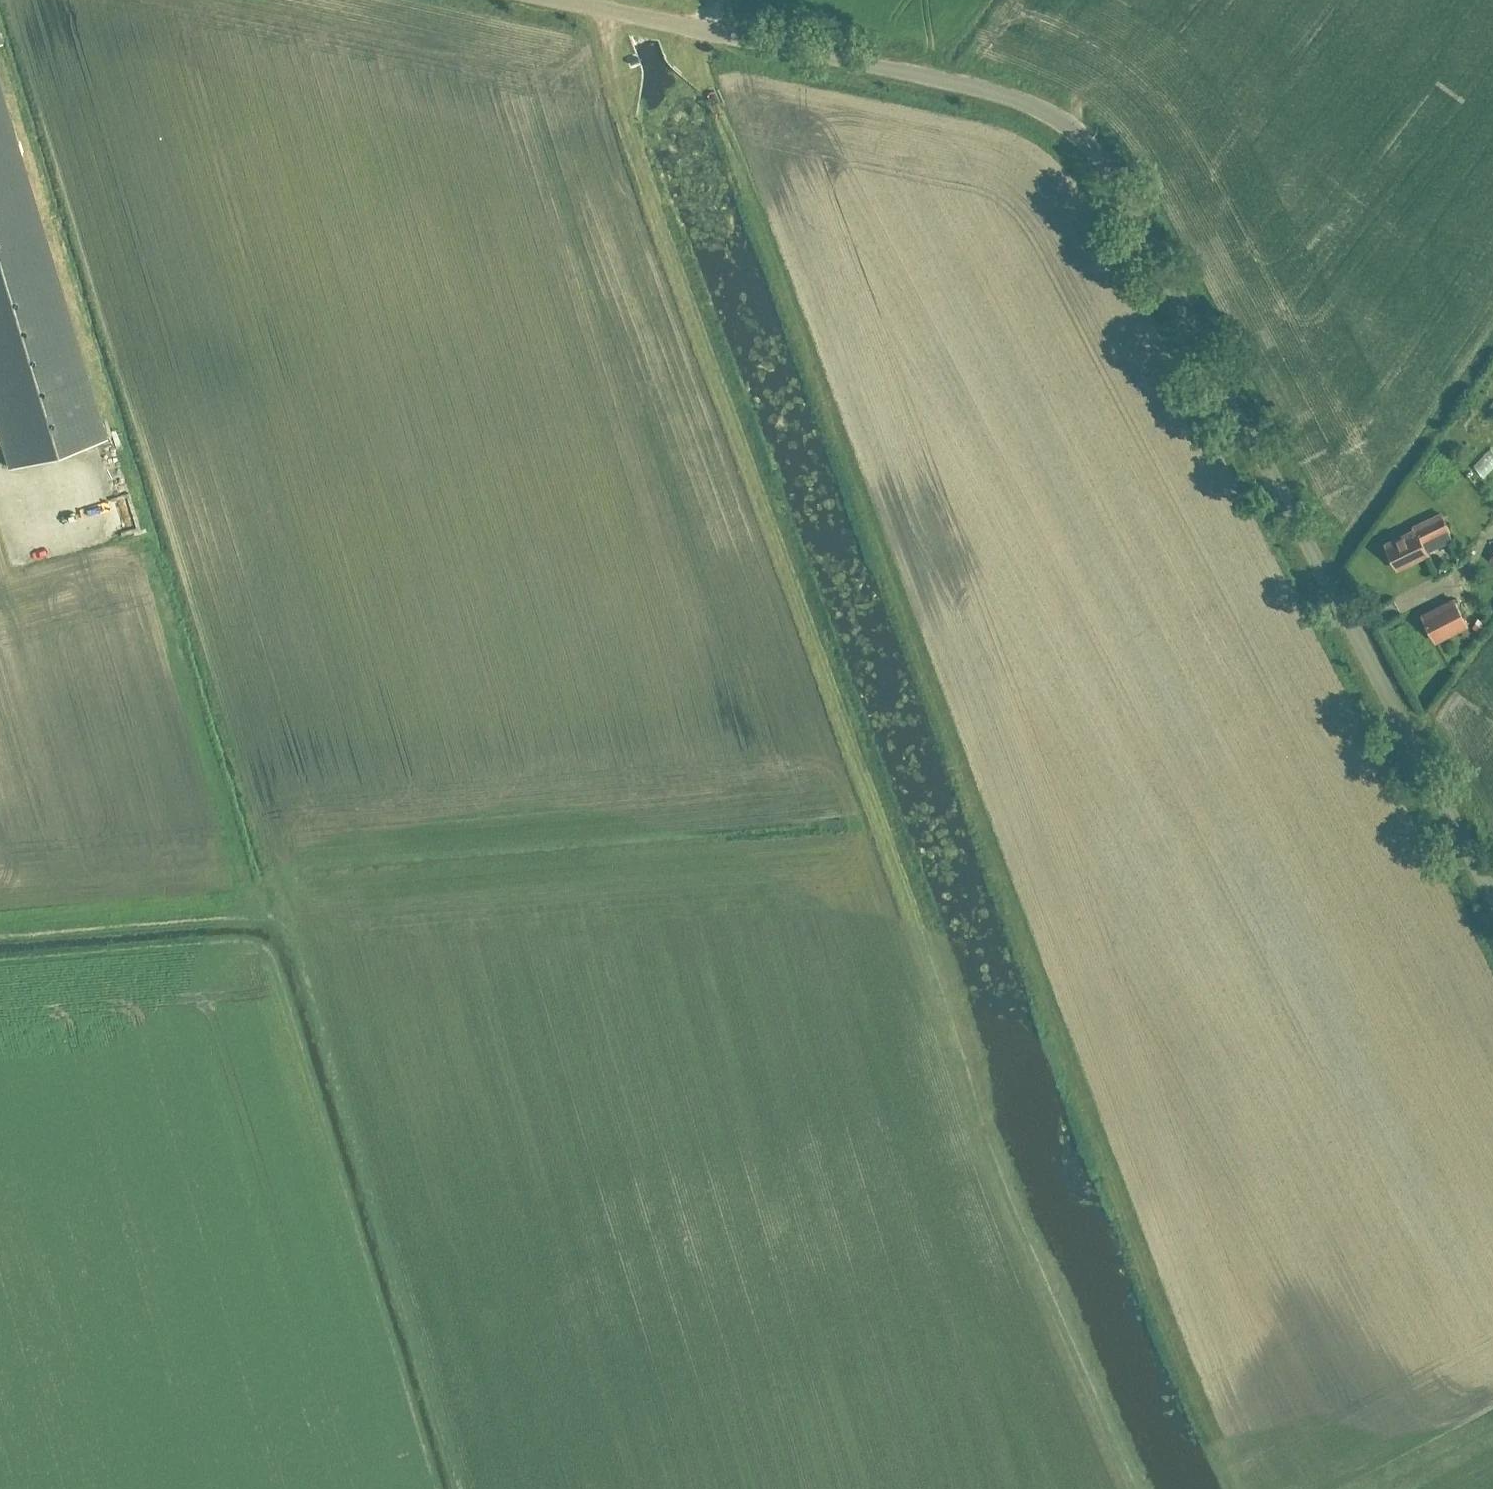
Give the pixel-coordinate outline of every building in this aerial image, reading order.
[(9,465),(107,436),(0,81),(0,435),(9,465)] [(104,447),(111,488),(125,486),(118,444),(104,447)] [(132,488),(114,492),(123,534),(142,530),(132,488)] [(1416,529),(1386,543),(1398,567),(1429,553),(1428,551),(1454,539),(1449,530),(1450,529),(1443,513),(1415,526),(1416,529)] [(1456,598),(1424,615),(1436,639),(1468,623),(1456,598)]
